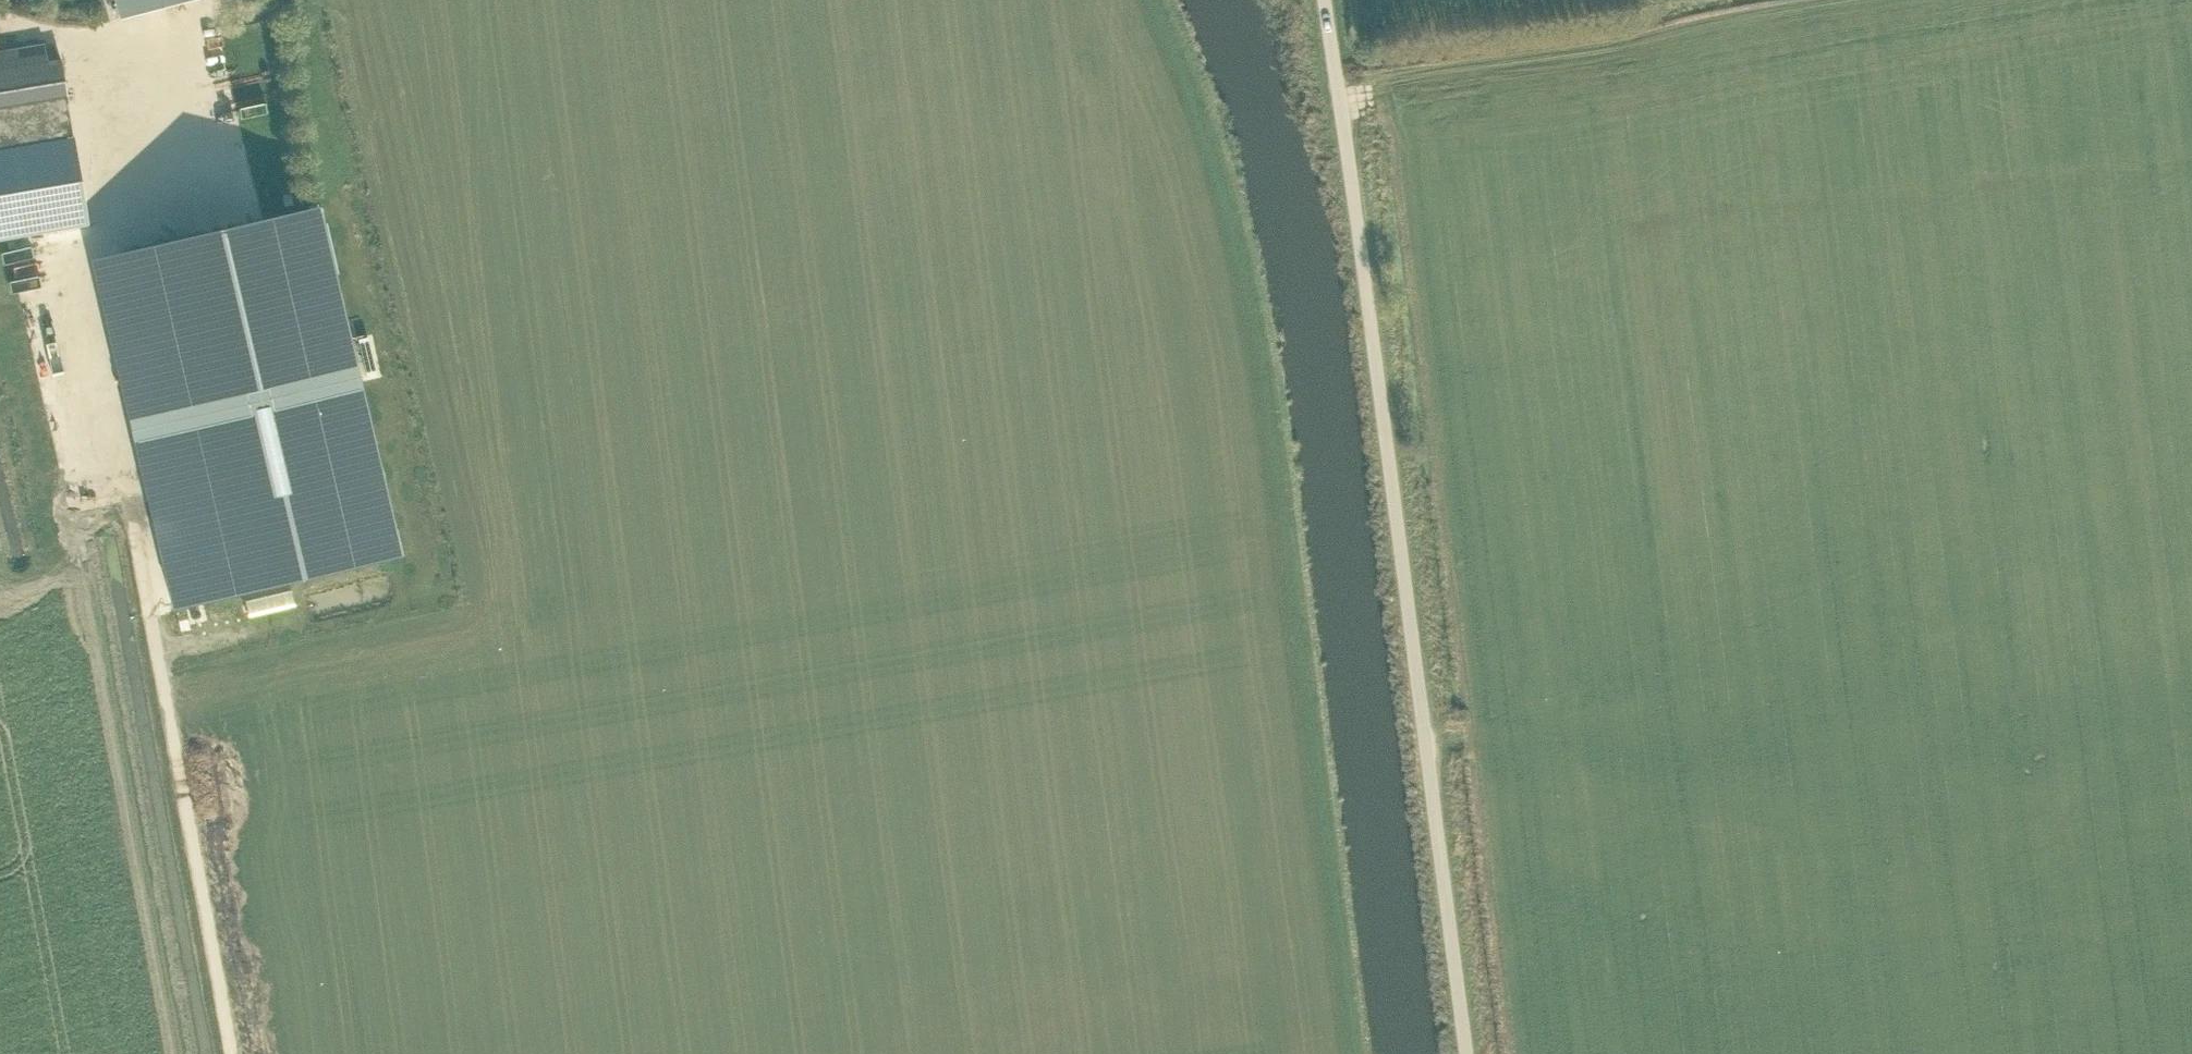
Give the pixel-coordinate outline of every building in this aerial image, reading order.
[(119,19),(192,0),(114,0),(119,19)] [(87,226),(59,58),(46,60),(43,44),(0,51),(0,240),(87,226)] [(315,209),(121,254),(202,604),(396,559),(315,209)]
